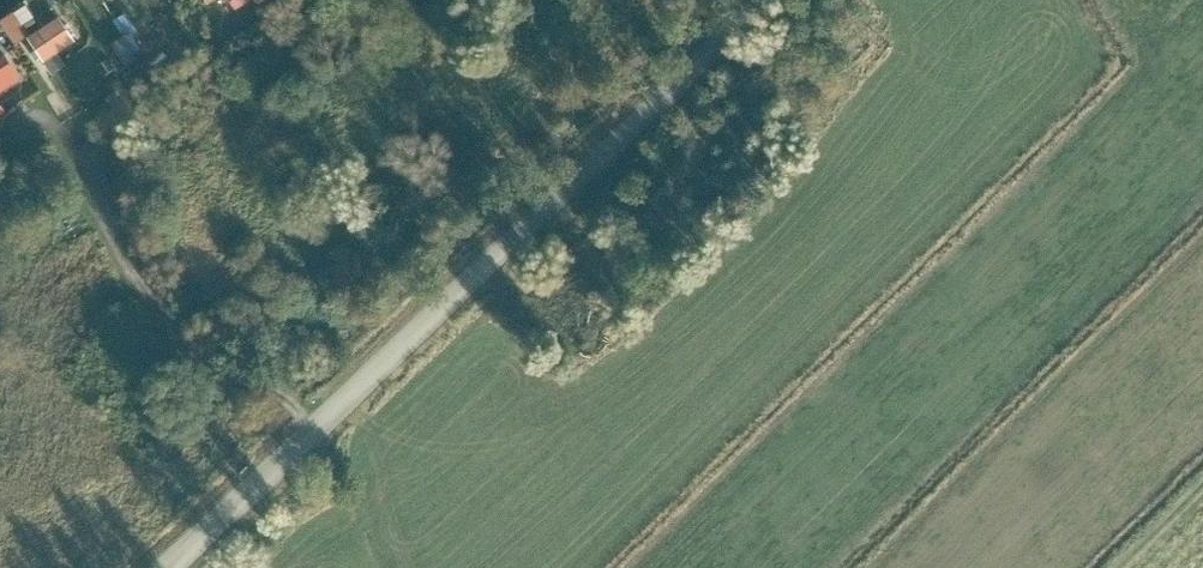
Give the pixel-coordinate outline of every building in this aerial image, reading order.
[(26,21),(38,14),(30,1),(3,18),(18,41),(33,32),(26,21)] [(33,42),(27,45),(35,58),(41,54),(53,71),(66,64),(55,48),(72,37),(61,20),(32,39),(33,42)] [(19,78),(4,54),(0,57),(0,90),(19,78)]
